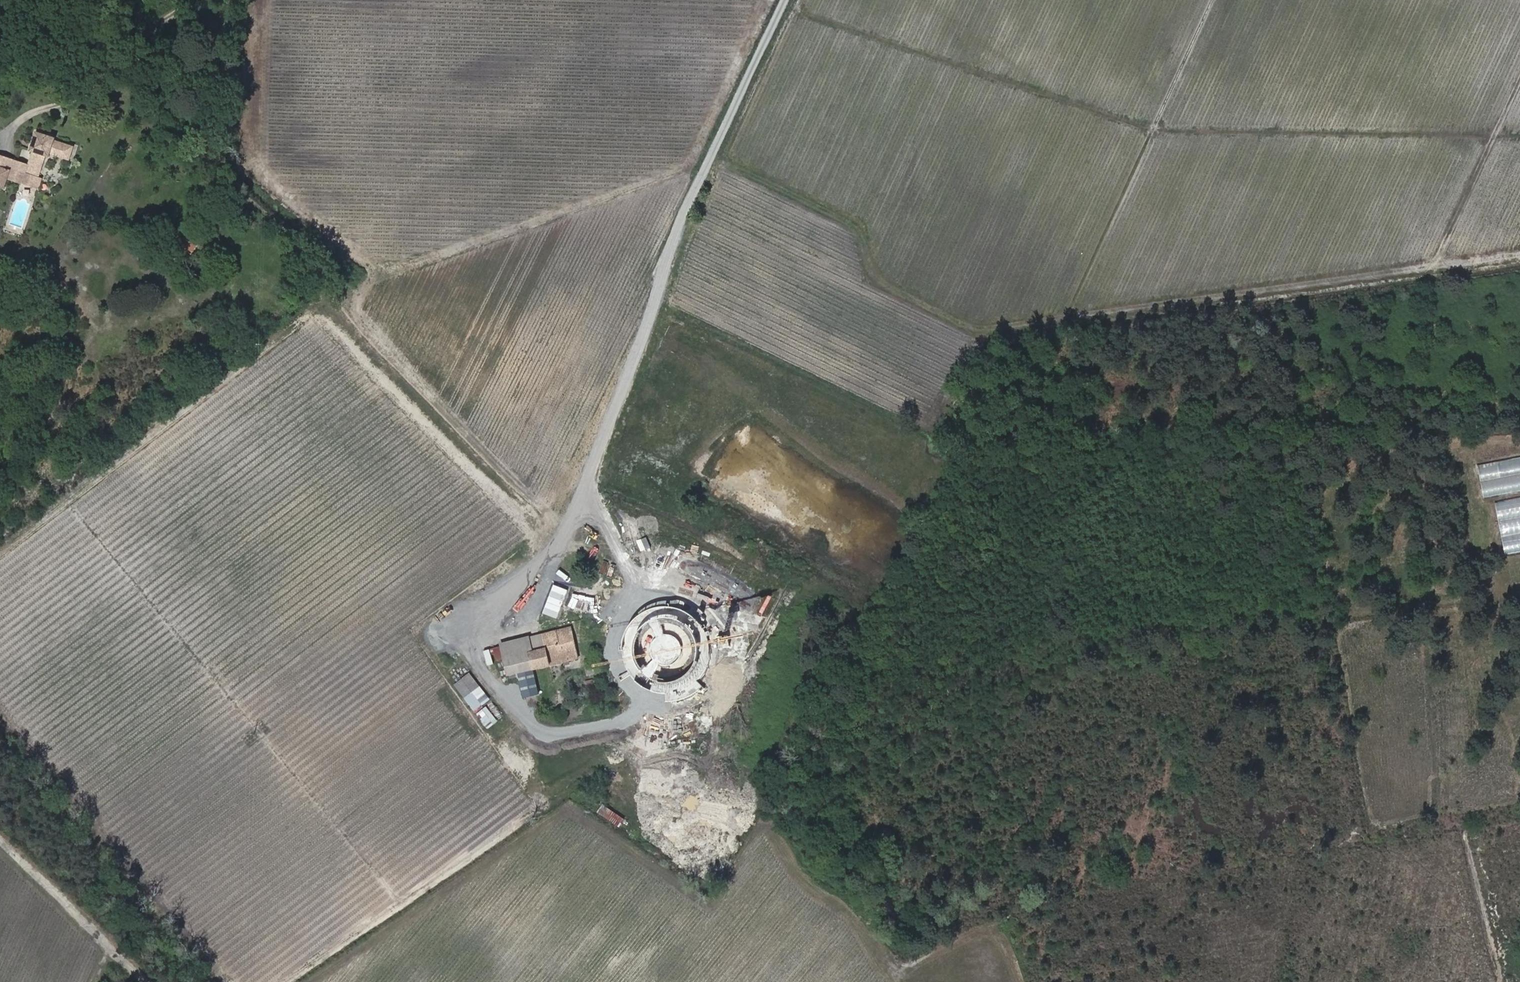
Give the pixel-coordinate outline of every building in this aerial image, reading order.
[(27,175),(40,180),(48,155),(70,162),(75,149),(56,143),(56,140),(37,134),(31,153),(34,154),(30,164),(27,175)] [(9,170),(5,180),(36,190),(40,180),(27,175),(30,164),(0,154),(0,167),(9,170)] [(2,189),(5,180),(9,170),(0,167),(0,188),(2,189)] [(1475,467),(1483,500),(1519,494),(1519,458),(1475,467)] [(1494,506),(1505,554),(1519,551),(1519,502),(1494,506)] [(549,631),(533,636),(535,645),(528,647),(500,654),(504,671),(574,654),(567,624),(550,628),(549,631)] [(497,641),(500,654),(528,647),(525,637),(524,635),(497,641)] [(525,637),(528,647),(535,645),(533,636),(525,637)] [(475,710),(490,697),(469,671),(454,684),(475,710)] [(478,712),(486,724),(495,718),(486,706),(478,712)]
